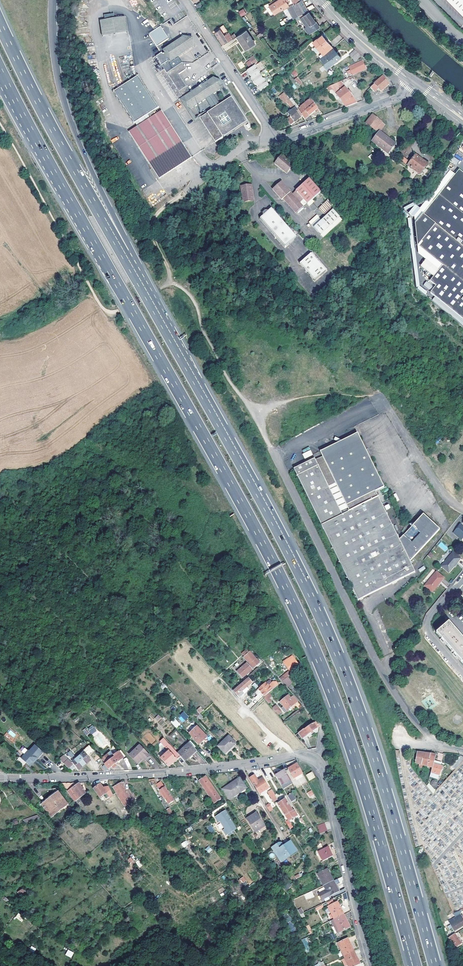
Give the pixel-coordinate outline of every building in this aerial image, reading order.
[(285,0),(278,0),(276,1),(270,5),(275,13),(284,7),(285,8),(289,5),(285,0)] [(308,10),(302,0),(300,1),(294,4),(291,6),(296,15),(292,17),(293,19),(295,18),(300,15),(308,10)] [(462,17),(462,0),(446,0),(462,17)] [(238,12),(241,17),(246,14),(244,9),(238,12)] [(310,37),(320,31),(308,10),(300,15),(301,17),(307,27),(305,28),(310,37)] [(127,34),(125,19),(101,23),(103,38),(127,34)] [(227,41),(228,42),(235,37),(236,36),(228,23),(215,32),(217,36),(216,37),(217,38),(218,37),(223,44),(227,41)] [(161,26),(149,33),(156,45),(168,38),(161,26)] [(246,49),(255,44),(246,30),(236,36),(235,37),(238,41),(240,40),(246,49)] [(324,55),(332,48),(322,35),(313,42),(320,50),(324,55)] [(192,43),(193,41),(191,40),(186,37),(182,40),(181,38),(162,51),(170,63),(189,50),(188,49),(190,47),(192,45),(191,43),(192,43)] [(240,40),(238,41),(244,51),(246,49),(240,40)] [(333,64),(340,57),(333,49),(326,55),(329,58),(327,60),(329,62),(330,61),(333,64)] [(351,55),(356,61),(361,56),(356,50),(351,55)] [(240,74),(251,67),(242,52),(231,60),(240,74)] [(161,66),(167,62),(161,54),(155,57),(161,66)] [(366,68),(362,61),(349,67),(351,70),(349,71),(350,73),(352,72),(353,75),(356,73),(357,72),(366,68)] [(213,79),(201,87),(202,89),(199,91),(198,89),(190,94),(186,88),(179,76),(186,71),(182,64),(167,74),(182,99),(186,104),(183,106),(185,109),(188,108),(196,119),(200,117),(195,109),(213,96),(221,91),(219,89),(213,79)] [(258,74),(259,73),(260,72),(258,69),(257,69),(254,66),(247,71),(252,78),(258,74)] [(260,77),(258,74),(252,78),(252,79),(252,81),(255,85),(256,84),(264,80),(261,76),(260,77)] [(138,76),(113,93),(133,124),(158,108),(138,76)] [(382,77),(370,88),(374,92),(378,88),(381,91),(389,84),(382,77)] [(220,83),(213,79),(219,89),(223,86),(220,83)] [(264,80),(256,84),(261,92),(268,87),(266,83),(267,82),(265,79),(264,80)] [(346,107),(356,103),(345,88),(339,93),(338,92),(344,87),(340,81),(331,86),(332,88),(335,87),(336,89),(334,91),(346,107)] [(200,117),(216,144),(248,123),(243,115),(232,99),(220,107),(213,96),(195,109),(200,117)] [(291,108),(294,105),(287,97),(283,100),(285,103),(287,102),(291,108)] [(314,105),(315,104),(310,99),(297,110),(302,116),(305,120),(316,110),(317,112),(319,111),(314,105)] [(200,120),(215,144),(216,144),(200,117),(196,119),(188,108),(185,109),(195,124),(200,120)] [(302,116),(297,110),(296,108),(293,111),(288,114),(290,117),(287,120),(291,125),(301,118),(300,118),(302,116)] [(159,115),(179,145),(182,144),(162,113),(159,115)] [(159,115),(132,132),(152,163),(149,165),(158,179),(191,158),(182,144),(179,145),(159,115)] [(387,141),(388,139),(379,132),(385,125),(372,115),(366,123),(370,126),(375,130),(378,133),(372,142),(388,154),(394,146),(387,141)] [(129,134),(149,165),(152,163),(132,132),(129,134)] [(411,168),(420,174),(427,164),(416,155),(408,165),(406,168),(409,170),(411,168)] [(275,164),(287,173),(293,166),(280,157),(275,164)] [(423,215),(416,223),(405,237),(443,267),(431,283),(435,287),(436,287),(431,294),(462,319),(462,174),(459,170),(423,215)] [(308,205),(311,202),(313,204),(316,202),(314,200),(322,192),(309,179),(293,194),(282,182),(274,190),(283,201),(285,199),(297,213),(304,206),(301,203),(304,200),(307,203),(308,205)] [(244,201),(253,200),(251,186),(242,187),(244,201)] [(334,206),(333,205),(329,200),(320,209),(324,214),(325,215),(325,214),(328,217),(322,223),(327,228),(329,230),(341,218),(339,216),(332,208),(334,206)] [(303,216),(309,211),(305,207),(299,213),(303,216)] [(260,220),(284,248),(295,238),(271,210),(260,220)] [(319,220),(318,219),(316,217),(310,223),(311,224),(313,226),(319,220)] [(322,268),(323,267),(312,254),(310,255),(322,268)] [(314,281),(325,272),(322,268),(310,255),(299,265),(314,281)] [(310,501),(317,515),(320,521),(322,527),(339,561),(350,583),(358,600),(371,594),(388,586),(415,572),(409,560),(399,540),(377,492),(384,489),(359,433),(320,451),(322,455),(335,482),(329,486),(315,458),(294,468),(310,501)] [(306,458),(313,454),(311,449),(303,453),(306,458)] [(335,482),(322,455),(315,458),(329,486),(335,482)] [(399,540),(409,560),(438,530),(421,517),(412,525),(399,540)] [(455,532),(462,539),(462,528),(460,526),(455,532)] [(441,542),(438,545),(445,552),(448,548),(441,542)] [(442,566),(449,572),(461,558),(454,552),(442,566)] [(425,585),(433,591),(444,578),(437,571),(425,585)] [(449,621),(436,632),(462,663),(462,638),(449,621)] [(240,654),(253,668),(257,665),(259,664),(258,663),(259,662),(250,651),(249,652),(246,649),(240,654)] [(292,656),(284,662),(289,669),(297,663),(292,656)] [(242,677),(252,669),(246,663),(237,671),(242,677)] [(282,680),(288,676),(296,670),(294,668),(284,675),(279,678),(282,681),(282,680)] [(288,676),(282,680),(284,683),(287,686),(292,682),(289,679),(288,676)] [(248,679),(234,691),(237,695),(238,694),(240,697),(244,693),(242,691),(252,682),(248,678),(248,679)] [(264,682),(255,690),(254,691),(256,694),(257,695),(255,697),(258,701),(261,699),(263,697),(270,691),(271,690),(264,682)] [(268,698),(272,694),(270,691),(263,697),(268,703),(271,701),(268,698)] [(281,708),(284,712),(286,710),(287,710),(297,701),(293,696),(291,698),(288,695),(280,702),(283,706),(281,708)] [(188,717),(183,712),(177,717),(182,722),(188,717)] [(461,721),(461,716),(456,714),(452,717),(452,723),(457,725),(461,721)] [(171,721),(176,728),(180,725),(175,718),(171,721)] [(303,738),(319,726),(320,726),(319,725),(316,722),(304,730),(303,729),(299,732),(303,738)] [(196,740),(198,743),(202,739),(203,740),(207,737),(197,727),(190,734),(196,740)] [(11,742),(17,735),(10,729),(4,735),(11,742)] [(173,738),(178,734),(175,730),(170,734),(173,738)] [(218,746),(225,753),(236,742),(228,735),(218,746)] [(169,751),(161,758),(168,766),(180,756),(178,753),(173,748),(164,738),(153,747),(154,748),(162,743),(169,751)] [(190,742),(178,753),(180,756),(185,761),(191,755),(190,754),(196,749),(190,742)] [(26,763),(28,765),(32,761),(35,758),(36,759),(42,753),(34,745),(28,751),(27,750),(20,758),(26,763)] [(145,760),(149,757),(140,746),(129,755),(137,764),(144,759),(145,760)] [(90,755),(94,752),(90,747),(82,754),(72,762),(79,770),(89,762),(86,758),(90,755)] [(114,757),(105,764),(103,765),(104,767),(105,765),(108,769),(111,766),(113,768),(116,765),(115,764),(118,761),(125,756),(121,750),(113,755),(114,757)] [(417,773),(419,776),(422,765),(421,764),(423,753),(417,752),(415,763),(420,764),(417,773)] [(423,753),(421,764),(422,765),(427,766),(430,753),(423,753)] [(433,764),(436,755),(430,753),(427,766),(432,767),(433,764)] [(72,765),(63,755),(58,758),(68,769),(72,765)] [(461,756),(455,763),(458,766),(462,761),(462,756),(461,756)] [(20,758),(20,757),(16,761),(22,766),(26,763),(20,758)] [(32,761),(28,765),(29,766),(36,759),(35,758),(32,761)] [(295,777),(302,773),(297,763),(288,768),(294,778),(295,777)] [(442,767),(433,764),(432,767),(430,775),(438,778),(442,767)] [(308,777),(313,774),(310,768),(305,772),(308,777)] [(281,785),(291,779),(285,770),(275,776),(281,785)] [(260,793),(269,788),(263,778),(258,781),(254,775),(250,778),(253,784),(254,783),(260,793)] [(221,798),(206,776),(199,781),(214,803),(221,798)] [(232,801),(249,791),(250,788),(243,776),(240,778),(245,788),(229,798),(232,801)] [(245,788),(240,778),(223,788),(229,798),(245,788)] [(291,779),(281,785),(283,789),(293,783),(291,779)] [(123,782),(113,787),(116,793),(119,798),(124,806),(129,804),(127,800),(130,798),(123,785),(124,785),(123,782)] [(173,800),(161,782),(156,785),(160,790),(159,791),(162,796),(163,795),(169,803),(173,800)] [(77,799),(85,794),(77,783),(60,784),(69,797),(73,794),(77,799)] [(427,786),(433,794),(437,790),(436,788),(434,790),(428,783),(427,786)] [(102,787),(100,785),(96,788),(95,786),(92,788),(99,798),(103,795),(106,800),(113,795),(109,787),(103,787),(102,788),(102,787)] [(42,804),(56,794),(65,805),(68,803),(57,788),(40,801),(42,804)] [(274,802),(278,799),(272,789),(268,792),(273,800),(272,800),(273,802),(274,802)] [(296,800),(292,793),(291,794),(289,795),(288,796),(292,802),(296,800)] [(65,805),(56,794),(42,804),(51,816),(65,805)] [(295,814),(285,799),(283,801),(282,800),(280,801),(280,802),(278,804),(288,819),(295,814)] [(168,813),(171,818),(172,818),(174,817),(175,817),(176,815),(172,809),(169,811),(166,806),(164,808),(168,813)] [(236,828),(225,811),(216,817),(219,822),(220,820),(226,829),(224,830),(227,834),(236,828)] [(257,813),(248,818),(256,831),(265,825),(257,813)] [(218,827),(219,826),(212,815),(210,817),(209,817),(213,823),(217,828),(222,837),(223,837),(225,835),(222,830),(221,831),(218,827)] [(316,826),(319,833),(327,831),(324,823),(316,826)] [(214,830),(211,824),(206,827),(209,833),(214,830)] [(281,843),(279,844),(273,848),(281,862),(296,852),(290,842),(286,845),(283,847),(281,843)] [(328,846),(318,850),(323,860),(332,855),(328,846)] [(324,886),(335,880),(329,867),(318,872),(324,886)] [(340,890),(335,880),(324,886),(326,889),(319,893),(322,899),(329,895),(329,896),(340,890)] [(23,888),(17,892),(20,897),(27,893),(23,888)] [(304,894),(306,900),(315,896),(313,891),(304,894)] [(334,919),(343,914),(337,901),(328,906),(334,919)] [(349,927),(343,914),(334,919),(340,931),(349,927)] [(450,921),(455,930),(462,925),(462,920),(460,915),(450,921)] [(134,932),(128,926),(124,929),(130,935),(134,932)] [(448,937),(456,949),(462,945),(455,934),(448,937)] [(306,953),(311,951),(306,937),(302,939),(306,953)] [(344,956),(353,951),(347,938),(337,943),(344,956)] [(68,949),(65,955),(71,958),(74,952),(68,949)] [(353,951),(344,956),(349,965),(353,965),(359,963),(353,951)]
